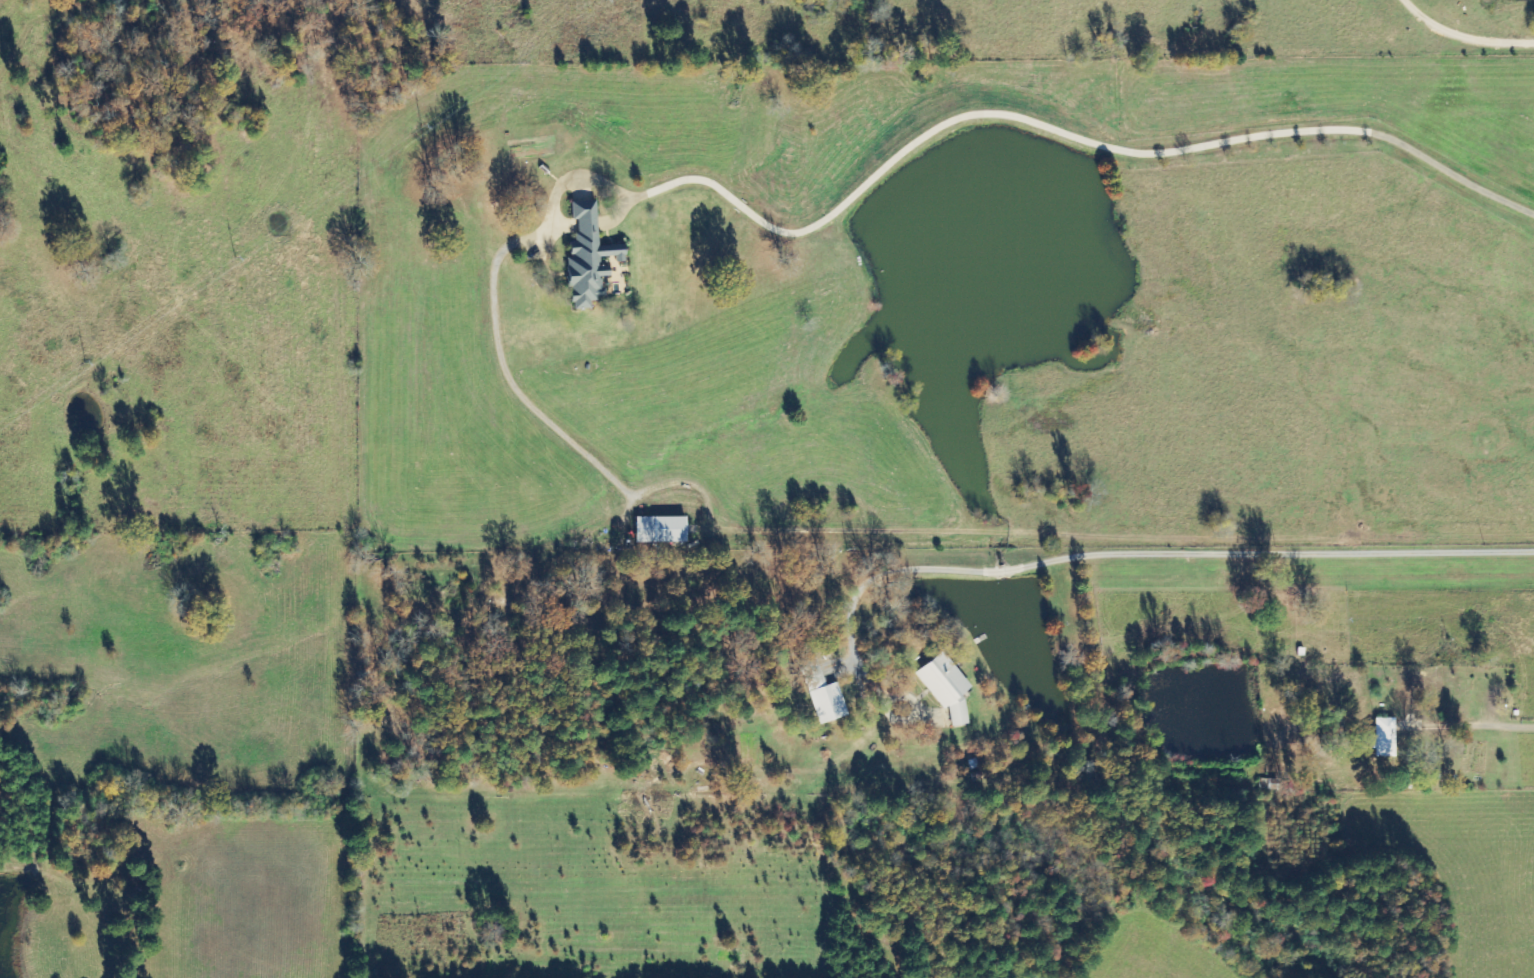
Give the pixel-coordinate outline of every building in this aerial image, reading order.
[(596,246),(594,201),(569,202),(570,220),(573,220),(574,242),(564,248),(569,257),(563,261),(573,277),(563,277),(563,279),(572,295),(567,298),(573,310),(589,309),(589,302),(599,296),(599,281),(597,277),(605,277),(604,267),(598,267),(597,258),(613,257),(613,263),(622,262),(621,245),(596,246)] [(633,517),(633,543),(682,542),(682,516),(633,517)] [(941,708),(947,707),(950,726),(967,723),(963,700),(959,695),(968,687),(940,650),(913,671),(941,708)] [(817,724),(846,715),(836,681),(824,685),(815,656),(798,661),(817,724)] [(1393,718),(1373,718),(1373,738),(1367,738),(1367,748),(1373,748),(1373,756),(1393,756),(1393,718)]
